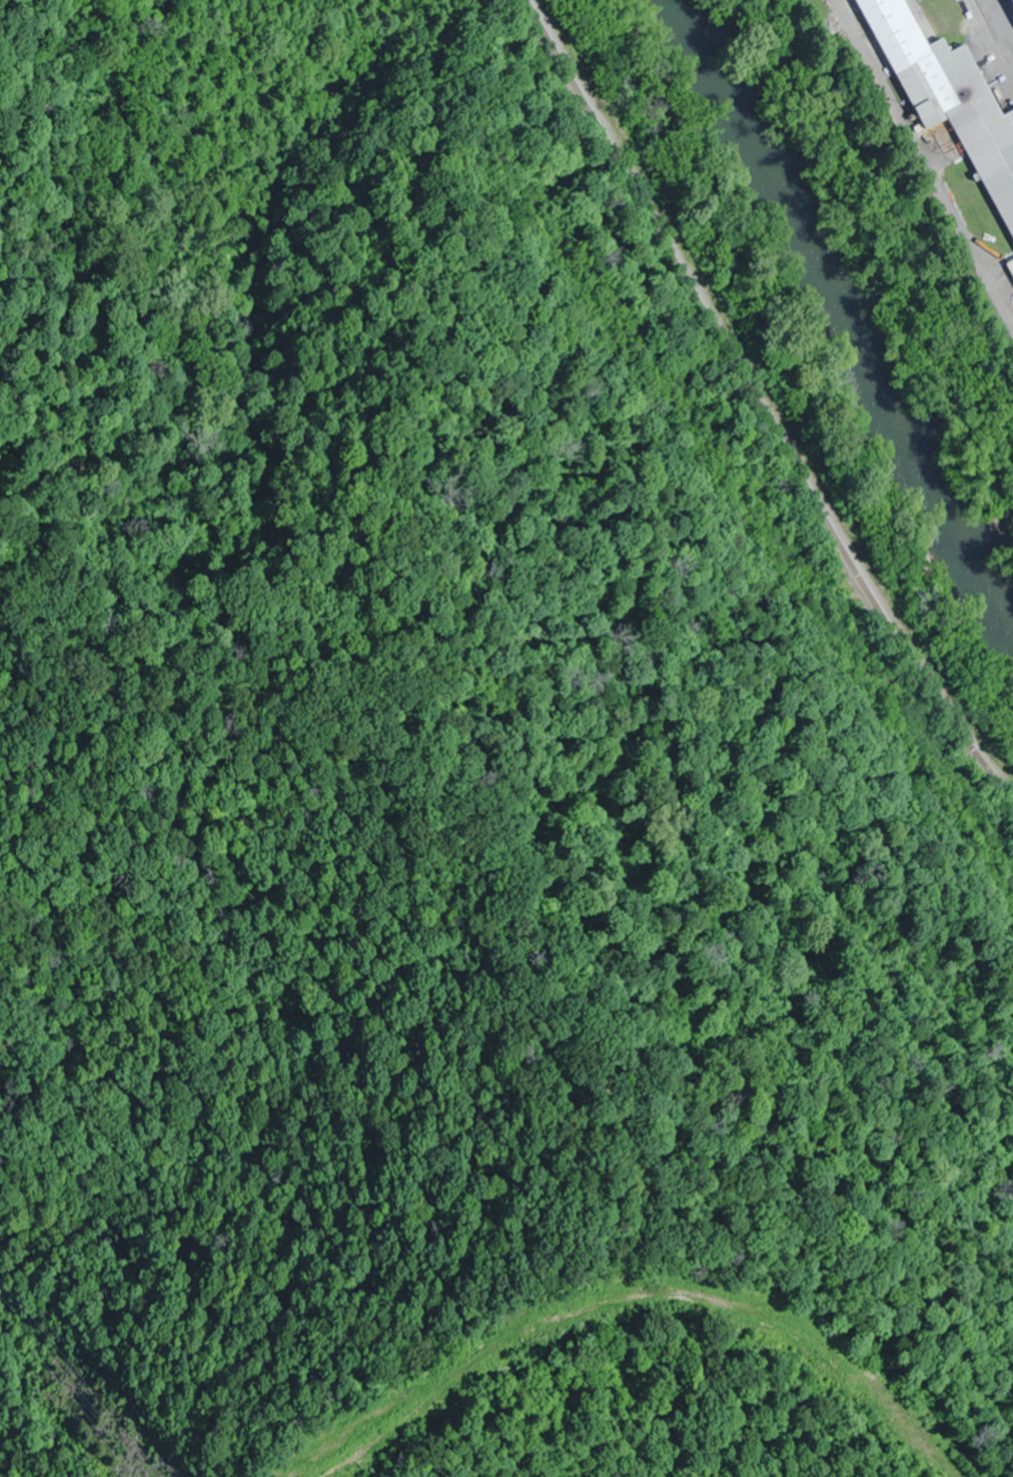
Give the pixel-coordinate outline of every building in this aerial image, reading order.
[(1001,117),(968,46),(951,54),(945,40),(931,47),(958,107),(943,113),(920,63),(898,73),(925,133),(957,118),(1012,240),(1012,111),(1001,117)]
